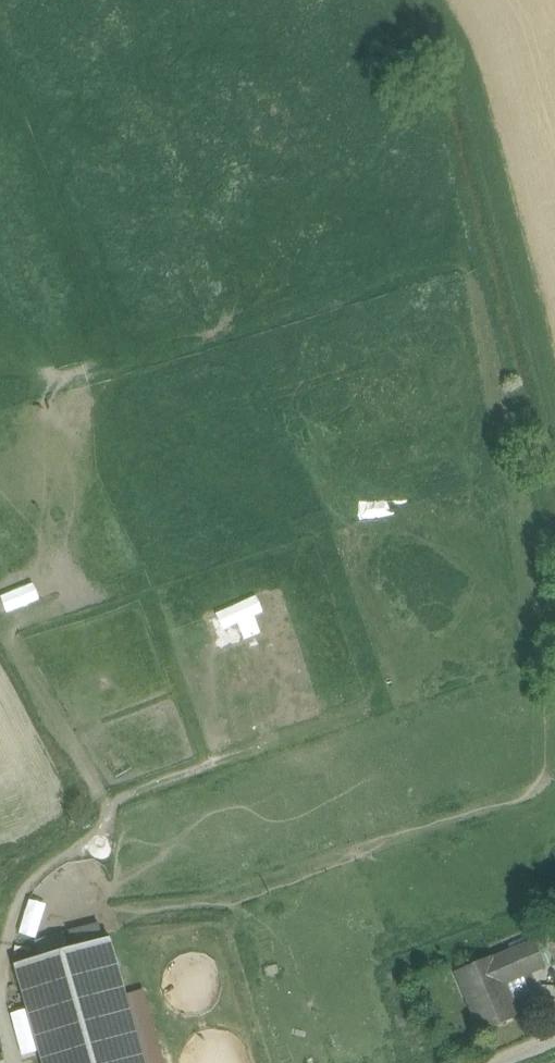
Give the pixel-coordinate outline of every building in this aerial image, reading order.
[(39,598),(32,581),(0,595),(7,611),(39,598)] [(27,898),(20,932),(37,935),(44,902),(27,898)] [(16,965),(44,1062),(146,1062),(111,938),(16,965)] [(522,945),(533,972),(545,967),(534,940),(522,945)] [(522,945),(459,972),(485,1033),(523,1017),(508,982),(533,972),(522,945)]
